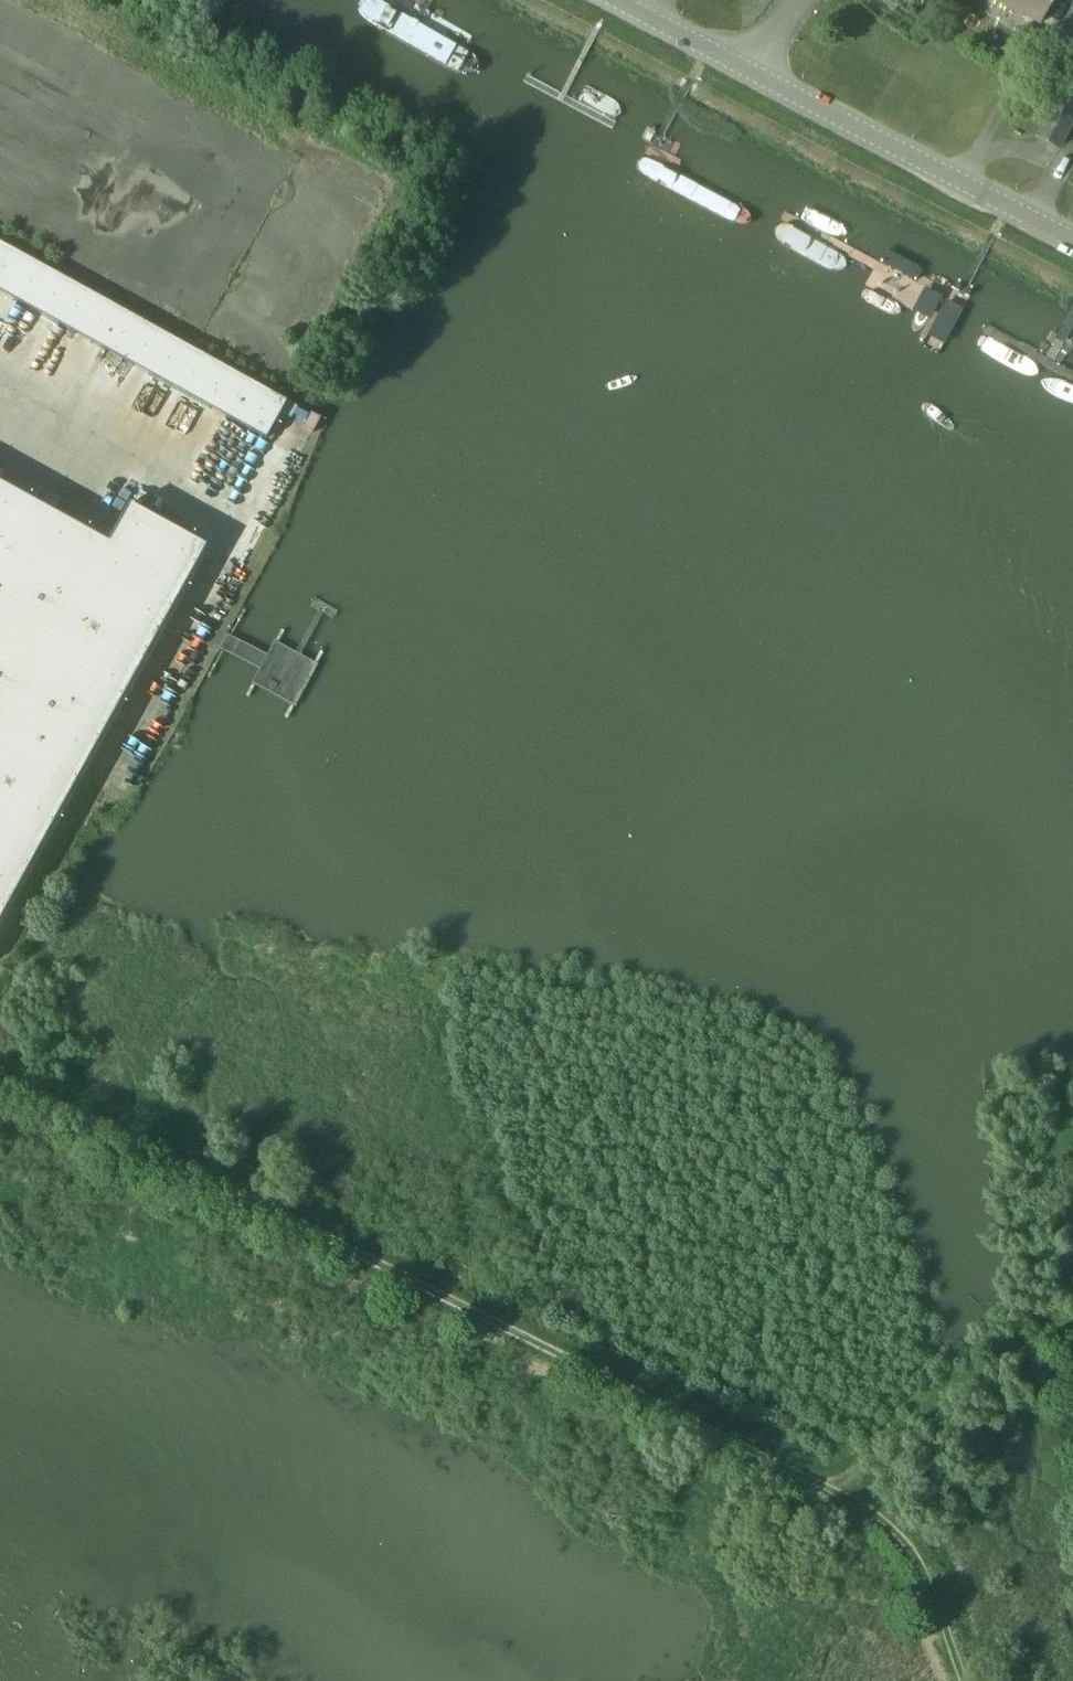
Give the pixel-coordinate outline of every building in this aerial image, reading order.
[(1007,8),(1011,2),(1022,9),(1020,12),(1039,23),(1050,5),(1052,6),(1055,0),(995,0),(1007,8)] [(1041,130),(1037,137),(1057,149),(1072,118),(1072,93),(1064,88),(1041,130)] [(230,420),(266,439),(287,401),(252,380),(0,242),(0,294),(230,420)] [(0,303),(0,342),(162,430),(178,399),(0,303)] [(207,548),(130,505),(109,543),(0,483),(0,922),(207,548)]
